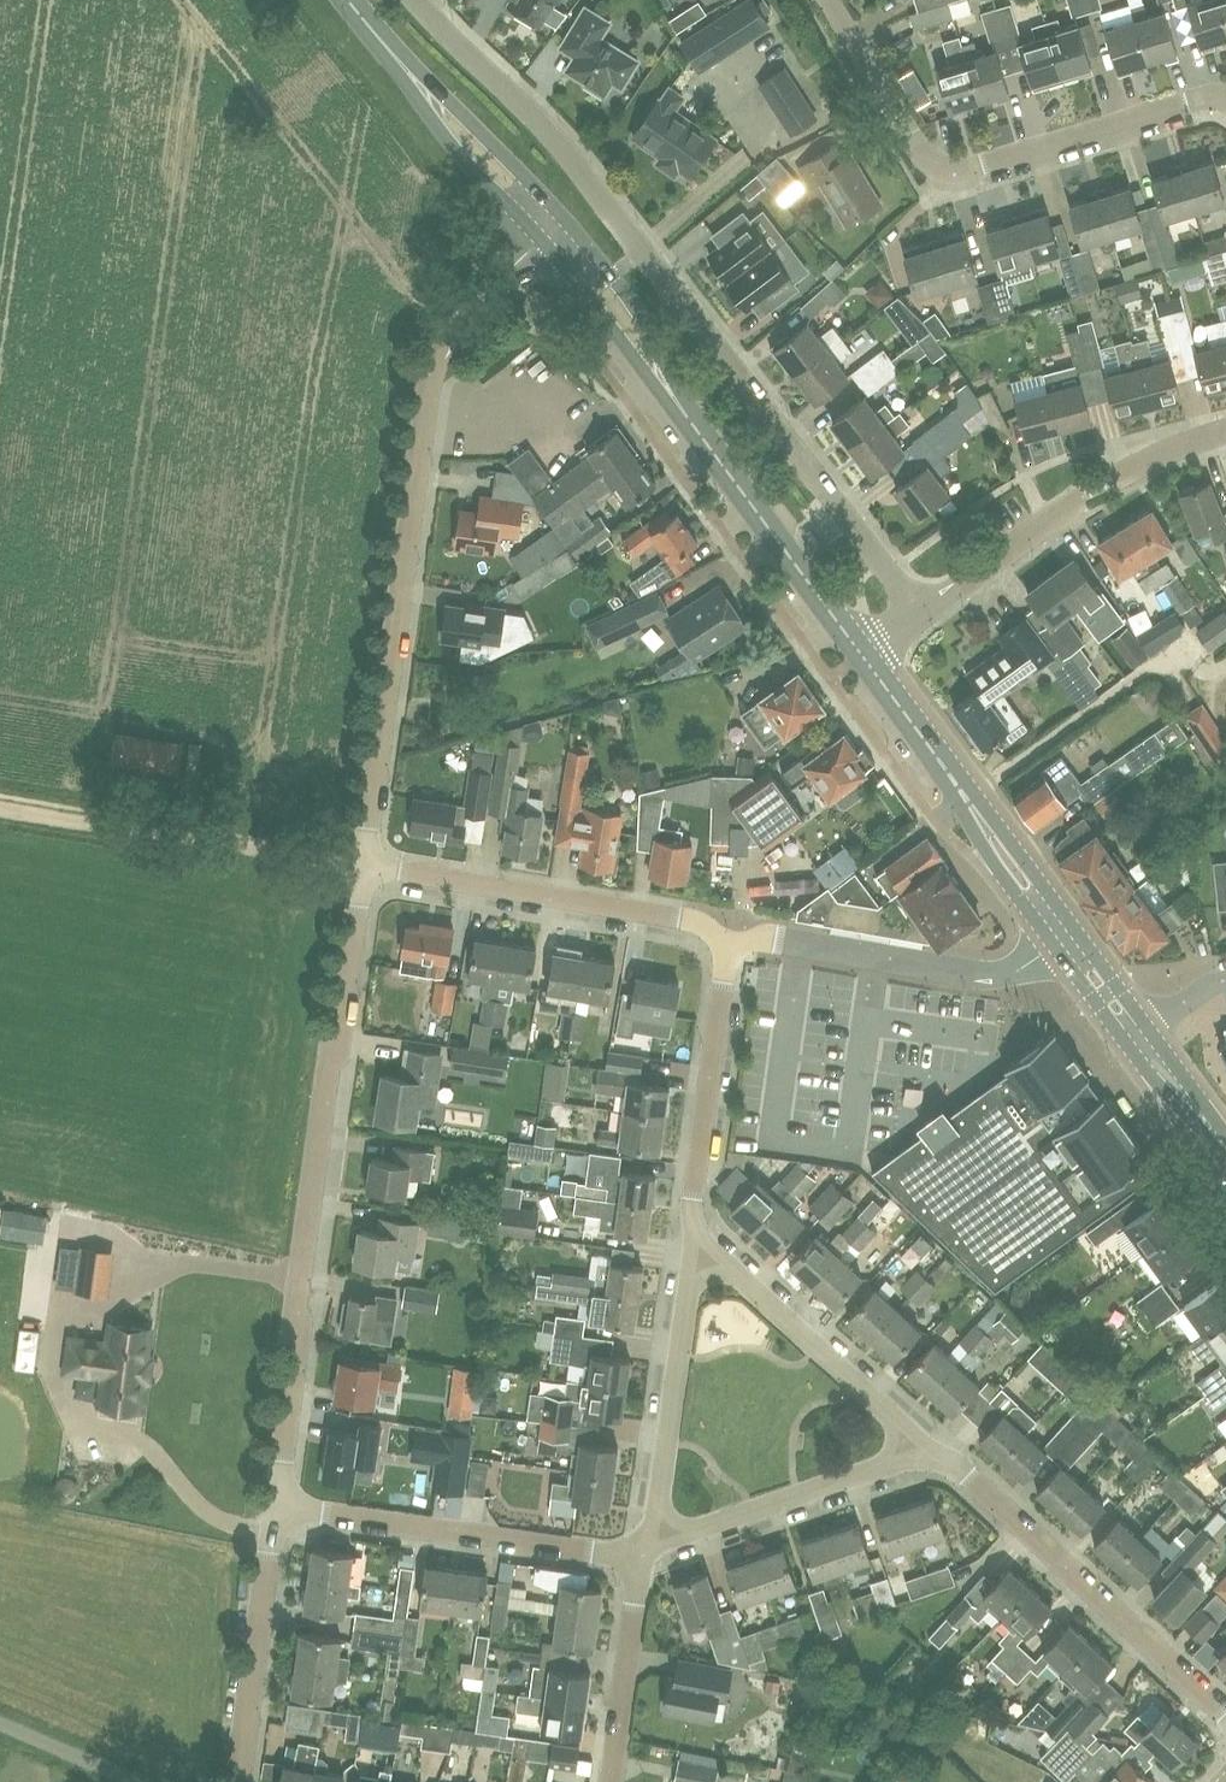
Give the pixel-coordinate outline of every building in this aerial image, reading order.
[(509,6),(518,11),(515,16),(532,26),(534,21),(540,24),(543,20),(557,28),(568,14),(552,4),(555,0),(513,0),(509,6)] [(681,42),(698,70),(769,27),(752,0),(748,0),(681,42)] [(949,3),(959,0),(915,0),(918,12),(949,2),(949,3)] [(1089,13),(1085,0),(1067,0),(1073,18),(1089,13)] [(1089,13),(1102,9),(1100,0),(1085,0),(1089,13)] [(1225,38),(1225,15),(1221,0),(1204,0),(1190,4),(1203,50),(1217,47),(1215,41),(1225,38)] [(676,33),(707,14),(699,1),(669,21),(676,33)] [(954,19),(949,3),(949,2),(918,12),(910,14),(915,31),(954,19)] [(1167,11),(1148,17),(1144,3),(1132,6),(1137,20),(1149,61),(1165,56),(1167,62),(1181,57),(1167,11)] [(1011,4),(998,8),(1009,43),(1017,71),(1028,68),(1034,90),(1047,86),(1065,80),(1047,22),(1032,26),(1036,38),(1021,43),(1018,34),(1021,34),(1011,4)] [(1132,66),(1149,61),(1137,20),(1132,6),(1130,7),(1130,5),(1101,14),(1105,29),(1107,29),(1121,75),(1134,72),(1132,66)] [(998,8),(981,13),(990,43),(993,42),(995,48),(997,47),(1009,43),(998,8)] [(583,9),(559,49),(573,58),(565,72),(584,84),(583,87),(602,98),(611,83),(620,89),(637,62),(598,39),(608,24),(583,9)] [(1059,18),(1047,22),(1065,80),(1094,71),(1090,55),(1081,25),(1080,25),(1063,30),(1059,18)] [(953,64),(938,68),(952,115),(964,111),(963,105),(980,100),(963,46),(964,45),(962,37),(960,38),(949,41),(947,45),(953,64)] [(964,45),(963,46),(980,100),(996,95),(997,101),(1011,97),(1005,74),(998,50),(980,56),(976,42),(964,45)] [(793,133),(817,118),(785,68),(760,84),(793,133)] [(922,82),(908,90),(917,105),(931,97),(922,82)] [(660,100),(634,138),(662,158),(658,163),(676,176),(680,170),(690,176),(716,139),(675,110),(684,97),(671,88),(662,101),(660,100)] [(848,225),(882,204),(852,154),(843,160),(835,147),(800,168),(811,186),(821,180),(848,225)] [(778,199),(799,180),(777,157),(757,175),(778,199)] [(1196,212),(1225,202),(1225,201),(1214,161),(1198,166),(1197,161),(1182,165),(1196,212)] [(1167,220),(1196,212),(1182,165),(1168,169),(1169,174),(1154,179),(1161,202),(1166,217),(1167,220)] [(765,185),(756,175),(740,188),(749,199),(765,185)] [(1154,221),(1143,225),(1131,186),(1115,191),(1114,186),(1100,190),(1113,236),(1140,228),(1154,272),(1168,268),(1158,234),(1154,221)] [(1084,245),(1113,236),(1100,190),(1085,194),(1087,199),(1072,204),(1084,245)] [(1031,261),(1061,252),(1047,206),(1017,215),(1031,261)] [(770,251),(772,249),(743,212),(713,235),(721,247),(710,255),(730,281),(770,251)] [(1031,261),(1017,215),(1002,219),(1004,224),(989,228),(1002,273),(1003,273),(1004,277),(993,280),(1004,318),(1017,315),(1008,283),(1019,280),(1015,266),(1031,261)] [(1158,234),(1168,268),(1182,264),(1171,230),(1170,230),(1158,234)] [(1225,251),(1225,238),(1225,235),(1204,242),(1208,256),(1225,251)] [(934,241),(948,286),(978,277),(966,237),(951,241),(949,236),(934,241)] [(948,286),(934,241),(905,249),(918,295),(948,286)] [(1073,254),(1085,295),(1102,289),(1089,249),(1073,254)] [(728,283),(748,309),(759,300),(768,311),(798,288),(770,251),(730,281),(728,283)] [(1208,256),(1202,258),(1206,271),(1208,271),(1212,284),(1225,280),(1225,251),(1208,256)] [(1072,299),(1085,295),(1073,254),(1059,259),(1072,299)] [(1137,277),(1115,284),(1121,303),(1143,296),(1137,277)] [(834,279),(802,308),(811,318),(831,301),(835,306),(848,294),(834,279)] [(1004,318),(993,280),(979,284),(990,322),(1004,318)] [(885,283),(870,295),(881,309),(897,298),(885,283)] [(1181,295),(1169,298),(1172,312),(1182,347),(1195,344),(1185,309),(1184,309),(1181,295)] [(923,320),(937,339),(953,335),(936,312),(923,320)] [(1182,347),(1172,312),(1159,316),(1165,342),(1167,351),(1182,347)] [(1092,372),(1105,368),(1100,348),(1092,321),(1079,325),(1081,330),(1092,372)] [(1225,385),(1225,334),(1223,321),(1208,325),(1214,348),(1198,352),(1207,390),(1225,385)] [(798,375),(845,339),(835,326),(819,337),(809,324),(791,338),(789,335),(771,348),(784,364),(788,361),(798,375)] [(1092,372),(1081,330),(1067,334),(1078,375),(1092,372)] [(1132,340),(1131,340),(1149,405),(1182,397),(1178,382),(1171,359),(1169,360),(1155,364),(1150,346),(1148,338),(1133,342),(1132,340)] [(855,352),(845,339),(798,375),(818,401),(849,377),(839,364),(855,352)] [(1118,413),(1149,405),(1131,340),(1115,344),(1123,372),(1107,376),(1114,398),(1118,413)] [(860,386),(893,360),(884,349),(851,374),(860,386)] [(893,360),(860,386),(868,396),(901,370),(893,360)] [(1045,374),(1049,391),(1059,429),(1092,420),(1088,405),(1082,383),(1080,383),(1064,387),(1060,370),(1045,374)] [(978,396),(983,408),(993,428),(1006,421),(991,390),(978,396)] [(1028,437),(1059,429),(1049,391),(1017,400),(1028,437)] [(885,425),(896,416),(886,404),(875,412),(865,399),(834,422),(854,449),(885,425)] [(915,442),(924,454),(957,429),(958,428),(964,423),(955,411),(915,442)] [(905,452),(893,437),(910,425),(901,413),(896,416),(885,425),(854,449),(874,475),(905,452)] [(953,468),(943,455),(965,439),(958,428),(924,454),(932,464),(929,466),(897,489),(917,516),(949,493),(938,479),(953,468)] [(571,545),(579,556),(613,531),(601,515),(594,521),(583,507),(596,498),(599,503),(618,490),(629,505),(657,485),(617,430),(589,451),(593,455),(556,482),(531,448),(510,463),(520,477),(541,504),(557,526),(570,544),(571,545)] [(1185,493),(1181,494),(1197,535),(1210,530),(1216,544),(1225,540),(1225,525),(1225,524),(1225,523),(1225,522),(1211,483),(1196,489),(1194,484),(1183,489),(1185,493)] [(482,496),(480,513),(462,510),(457,545),(495,551),(497,533),(518,536),(523,502),(482,496)] [(678,513),(671,518),(665,510),(648,523),(623,541),(634,555),(657,538),(669,554),(645,572),(657,588),(673,576),(673,577),(694,562),(686,550),(699,541),(687,525),(681,517),(678,513)] [(1160,565),(1155,556),(1173,545),(1152,510),(1124,527),(1161,585),(1180,614),(1196,604),(1178,575),(1176,576),(1167,562),(1160,565)] [(557,526),(535,541),(549,560),(571,545),(570,544),(557,526)] [(1146,594),(1161,585),(1124,527),(1099,543),(1120,578),(1132,570),(1138,581),(1146,594)] [(1050,577),(1072,607),(1084,598),(1099,618),(1111,609),(1096,589),(1074,559),(1050,577)] [(522,598),(559,575),(550,561),(513,583),(522,598)] [(1063,614),(1072,607),(1050,577),(1028,594),(1050,624),(1040,631),(1061,659),(1084,642),(1063,614)] [(695,659),(746,627),(721,587),(669,619),(695,659)] [(658,589),(586,625),(597,649),(670,613),(658,589)] [(447,606),(443,638),(463,641),(460,660),(481,663),(519,646),(522,626),(503,623),(504,611),(468,605),(468,609),(447,606)] [(1176,611),(1137,634),(1151,655),(1180,635),(1184,624),(1176,611)] [(1225,637),(1225,613),(1225,612),(1198,631),(1211,648),(1225,637)] [(955,707),(965,722),(969,726),(984,747),(1005,732),(1021,720),(1001,693),(1003,692),(1054,655),(1037,633),(1027,619),(1027,620),(1002,638),(1009,648),(982,668),(980,666),(968,675),(978,690),(955,707)] [(1150,655),(1143,646),(1128,627),(1127,627),(1111,639),(1133,668),(1150,655)] [(823,706),(824,706),(822,703),(825,701),(823,693),(816,688),(812,690),(799,671),(790,678),(785,672),(768,684),(773,691),(761,700),(741,715),(766,749),(823,707),(823,706)] [(1181,722),(1161,732),(1168,746),(1188,737),(1181,722)] [(1201,735),(1220,764),(1225,759),(1225,738),(1217,724),(1201,735)] [(1040,772),(1043,775),(1013,797),(1016,800),(1014,804),(1019,811),(1023,810),(1037,828),(1067,805),(1066,804),(1081,792),(1091,805),(1169,751),(1156,731),(1107,765),(1095,773),(1082,782),(1062,756),(1040,772)] [(862,790),(855,780),(872,767),(847,734),(822,752),(817,746),(782,772),(792,786),(813,771),(831,797),(834,795),(841,806),(846,806),(862,795),(862,790)] [(176,771),(180,746),(118,735),(114,760),(176,771)] [(522,746),(501,742),(495,777),(493,791),(489,813),(505,815),(503,829),(508,830),(505,850),(536,855),(542,814),(541,814),(528,812),(531,797),(531,796),(527,796),(528,788),(527,788),(515,786),(517,772),(522,746)] [(582,805),(590,752),(569,748),(567,763),(568,763),(560,805),(554,843),(583,848),(580,863),(596,866),(599,870),(615,872),(617,860),(613,856),(620,811),(617,811),(615,806),(602,804),(599,808),(582,805)] [(418,796),(415,810),(411,813),(408,829),(412,834),(427,836),(432,833),(434,833),(433,837),(463,842),(468,813),(485,816),(495,753),(476,750),(467,804),(418,796)] [(752,775),(713,774),(711,841),(761,843),(764,847),(804,819),(769,770),(755,780),(752,775)] [(677,783),(668,785),(666,798),(674,799),(677,783)] [(668,879),(668,878),(686,881),(692,844),(681,842),(683,830),(661,827),(666,798),(668,785),(641,792),(640,849),(654,851),(651,875),(653,875),(653,876),(653,878),(653,879),(654,880),(655,881),(656,882),(657,883),(658,884),(659,884),(660,884),(663,884),(665,883),(666,882),(667,881),(668,880),(668,879)] [(1095,917),(1135,889),(1123,872),(1127,869),(1114,852),(1110,855),(1083,818),(1068,829),(1071,833),(1063,840),(1058,845),(1056,854),(1060,861),(1086,896),(1082,899),(1095,917)] [(876,875),(892,898),(880,906),(876,931),(915,938),(919,916),(959,888),(960,887),(943,864),(946,862),(928,838),(876,875)] [(876,931),(880,906),(855,872),(830,891),(827,887),(799,908),(798,918),(876,931)] [(1218,873),(1221,906),(1225,906),(1225,873),(1218,873)] [(919,916),(915,938),(936,941),(938,944),(943,945),(965,929),(971,931),(977,931),(979,925),(979,919),(981,918),(959,888),(919,916)] [(1135,889),(1095,917),(1107,934),(1111,931),(1123,948),(1134,941),(1141,942),(1147,951),(1169,935),(1167,933),(1184,921),(1172,905),(1155,917),(1135,889)] [(448,962),(454,927),(421,922),(420,927),(408,925),(403,955),(432,960),(430,974),(444,976),(447,962),(448,962)] [(494,1024),(506,942),(476,937),(470,977),(485,979),(482,998),(485,999),(481,1022),(494,1024)] [(510,1001),(513,984),(530,986),(536,947),(506,942),(494,1024),(506,1026),(510,1001)] [(544,989),(541,1009),(563,1012),(564,1011),(576,1013),(579,995),(586,955),(555,950),(549,990),(544,989)] [(586,955),(579,995),(592,997),(609,1000),(615,960),(586,955)] [(635,994),(624,992),(618,1033),(633,1035),(637,1011),(674,1018),(680,985),(637,978),(635,994)] [(453,1013),(458,983),(437,979),(432,1009),(453,1013)] [(563,1012),(560,1035),(572,1037),(576,1013),(564,1011),(563,1012)] [(576,1013),(572,1037),(584,1039),(588,1016),(576,1013)] [(1090,1077),(1056,1030),(1005,1067),(1013,1079),(954,1122),(946,1111),(922,1128),(925,1131),(872,1170),(996,1289),(1148,1178),(1138,1164),(1148,1157),(1104,1096),(1102,1097),(1088,1078),(1090,1077)] [(508,1052),(454,1044),(451,1066),(505,1073),(508,1052)] [(434,1104),(441,1054),(409,1050),(407,1065),(411,1066),(409,1079),(384,1075),(378,1118),(415,1123),(418,1101),(434,1104)] [(599,1068),(638,1074),(638,1073),(640,1073),(642,1055),(609,1051),(606,1069),(599,1068)] [(637,1083),(638,1074),(599,1068),(596,1090),(627,1094),(624,1112),(664,1117),(668,1087),(637,1083)] [(659,1150),(664,1117),(624,1112),(622,1132),(602,1129),(600,1142),(659,1150)] [(538,1124),(536,1143),(554,1146),(557,1127),(538,1124)] [(552,1162),(554,1146),(536,1143),(511,1139),(508,1156),(552,1162)] [(432,1180),(436,1151),(396,1145),(394,1160),(372,1156),(368,1188),(407,1193),(410,1176),(432,1180)] [(799,1163),(782,1181),(779,1178),(769,1189),(759,1179),(731,1208),(754,1230),(808,1171),(799,1163)] [(577,1196),(653,1207),(657,1176),(625,1172),(612,1170),(609,1186),(579,1182),(577,1195),(577,1196)] [(808,1171),(754,1230),(776,1250),(803,1220),(792,1210),(802,1199),(800,1197),(817,1179),(808,1171)] [(821,1215),(844,1190),(833,1180),(810,1205),(821,1215)] [(855,1201),(844,1190),(821,1215),(832,1226),(855,1201)] [(863,1212),(881,1234),(903,1216),(885,1194),(863,1212)] [(649,1235),(653,1207),(577,1196),(575,1212),(601,1216),(599,1228),(649,1235)] [(1145,1251),(1183,1224),(1164,1197),(1126,1224),(1134,1234),(1124,1241),(1123,1246),(1133,1260),(1145,1251)] [(520,1207),(502,1204),(497,1233),(536,1238),(540,1210),(530,1208),(520,1207)] [(0,1231),(0,1233),(0,1234),(44,1241),(49,1213),(4,1206),(4,1207),(0,1231)] [(1122,1226),(1113,1213),(1086,1231),(1096,1245),(1122,1226)] [(466,1220),(431,1214),(428,1233),(463,1238),(466,1220)] [(869,1222),(860,1214),(844,1232),(841,1229),(828,1243),(817,1233),(790,1262),(813,1283),(869,1222)] [(414,1253),(419,1223),(382,1218),(380,1232),(361,1229),(356,1262),(395,1268),(397,1251),(414,1253)] [(861,1249),(877,1230),(869,1222),(813,1283),(835,1303),(862,1275),(852,1265),(864,1252),(861,1249)] [(1183,1224),(1145,1251),(1165,1278),(1203,1251),(1183,1224)] [(77,1291),(103,1295),(109,1251),(83,1248),(82,1250),(64,1248),(59,1286),(77,1289),(77,1291)] [(540,1273),(538,1284),(639,1298),(643,1268),(634,1267),(611,1263),(599,1262),(597,1279),(589,1278),(554,1272),(554,1275),(540,1273)] [(910,1296),(928,1276),(919,1268),(901,1287),(910,1296)] [(938,1286),(928,1276),(910,1296),(920,1305),(938,1286)] [(1225,1317),(1225,1283),(1222,1278),(1185,1305),(1205,1332),(1225,1317)] [(1146,1312),(1171,1294),(1162,1282),(1137,1300),(1146,1312)] [(635,1327),(639,1298),(538,1284),(536,1296),(593,1304),(591,1320),(635,1327)] [(438,1312),(441,1290),(406,1285),(402,1306),(438,1312)] [(872,1337),(899,1308),(876,1287),(849,1317),(872,1337)] [(372,1336),(375,1315),(394,1318),(397,1297),(376,1294),(376,1300),(351,1296),(349,1308),(344,1307),(340,1331),(372,1336)] [(1171,1294),(1146,1312),(1156,1325),(1181,1307),(1171,1294)] [(986,1331),(994,1322),(1007,1309),(999,1301),(977,1322),(960,1341),(969,1349),(986,1331)] [(899,1308),(872,1337),(894,1358),(921,1329),(899,1308)] [(1027,1328),(1007,1309),(994,1322),(986,1331),(969,1349),(979,1358),(1003,1332),(1013,1342),(1027,1328)] [(555,1333),(584,1337),(587,1318),(557,1314),(556,1321),(545,1319),(544,1331),(555,1333)] [(1216,1347),(1225,1359),(1225,1358),(1225,1317),(1205,1332),(1190,1344),(1201,1359),(1216,1347)] [(104,1377),(100,1404),(140,1410),(151,1330),(111,1324),(108,1343),(71,1338),(66,1372),(104,1377)] [(39,1370),(45,1330),(25,1327),(19,1367),(39,1370)] [(585,1366),(583,1381),(583,1382),(627,1388),(631,1359),(614,1356),(592,1353),(582,1352),(584,1337),(555,1333),(552,1348),(551,1360),(570,1363),(585,1366)] [(958,1362),(949,1353),(936,1341),(908,1370),(931,1391),(958,1362)] [(1028,1358),(1064,1391),(1077,1376),(1042,1343),(1028,1358)] [(397,1389),(401,1365),(366,1359),(365,1364),(341,1360),(336,1398),(376,1404),(379,1386),(397,1389)] [(958,1406),(976,1387),(980,1382),(967,1371),(958,1362),(931,1391),(953,1412),(958,1406)] [(1225,1379),(1225,1369),(1222,1364),(1197,1382),(1206,1394),(1225,1379)] [(1077,1376),(1064,1391),(1080,1407),(1072,1415),(1085,1426),(1092,1418),(1106,1404),(1077,1376)] [(623,1417),(627,1388),(583,1382),(583,1381),(568,1379),(565,1396),(545,1394),(545,1395),(531,1393),(527,1419),(543,1421),(571,1425),(573,1412),(586,1414),(586,1412),(623,1417)] [(1206,1394),(1215,1407),(1225,1399),(1225,1379),(1206,1394)] [(990,1382),(982,1393),(997,1404),(1005,1393),(990,1382)] [(473,1417),(476,1392),(454,1389),(451,1414),(473,1417)] [(1103,1430),(1119,1445),(1133,1430),(1106,1404),(1092,1418),(1085,1426),(1097,1437),(1103,1430)] [(1003,1458),(1027,1431),(1037,1420),(1020,1405),(1014,1405),(1007,1413),(1006,1412),(982,1438),(1003,1458)] [(573,1452),(570,1470),(614,1476),(619,1447),(599,1444),(581,1441),(569,1439),(571,1425),(543,1421),(541,1435),(559,1438),(557,1450),(573,1452)] [(372,1483),(380,1432),(361,1429),(360,1433),(330,1429),(323,1476),(354,1481),(354,1480),(372,1483)] [(1147,1444),(1133,1430),(1119,1445),(1134,1458),(1147,1444)] [(1048,1451),(1043,1446),(1027,1431),(1003,1458),(1025,1477),(1048,1451)] [(441,1434),(436,1466),(432,1490),(463,1495),(471,1439),(441,1434)] [(485,1495),(489,1462),(473,1460),(468,1493),(485,1495)] [(1060,1510),(1084,1484),(1067,1468),(1063,1465),(1038,1490),(1060,1510)] [(1176,1499),(1189,1485),(1172,1469),(1158,1483),(1176,1499)] [(555,1481),(552,1496),(610,1504),(614,1476),(570,1470),(568,1483),(555,1481)] [(1084,1484),(1060,1510),(1081,1530),(1105,1503),(1084,1484)] [(905,1506),(918,1543),(946,1533),(933,1496),(905,1506)] [(1143,1524),(1156,1505),(1143,1497),(1130,1515),(1143,1524)] [(890,1553),(918,1543),(905,1506),(877,1516),(890,1553)] [(1223,1539),(1225,1537),(1225,1518),(1221,1513),(1209,1525),(1223,1539)] [(1117,1563),(1141,1537),(1120,1517),(1096,1543),(1117,1563)] [(830,1531),(843,1568),(871,1558),(859,1521),(830,1531)] [(1178,1617),(1206,1586),(1197,1578),(1204,1569),(1197,1563),(1219,1540),(1203,1525),(1182,1549),(1180,1551),(1172,1559),(1164,1569),(1173,1578),(1156,1597),(1164,1604),(1162,1609),(1173,1618),(1178,1616),(1178,1617)] [(815,1577),(843,1568),(830,1531),(803,1540),(815,1577)] [(1141,1537),(1117,1563),(1139,1582),(1163,1556),(1141,1537)] [(757,1556),(769,1593),(798,1583),(785,1546),(757,1556)] [(308,1579),(348,1583),(352,1553),(312,1548),(308,1579)] [(741,1602),(769,1593),(757,1556),(728,1565),(741,1602)] [(450,1609),(456,1569),(426,1564),(420,1605),(450,1609)] [(559,1603),(557,1613),(598,1619),(602,1589),(588,1587),(590,1573),(535,1565),(533,1582),(550,1589),(561,1590),(559,1603)] [(928,1572),(935,1591),(956,1583),(949,1565),(938,1569),(928,1572)] [(959,1628),(972,1615),(978,1621),(990,1608),(1001,1618),(1030,1585),(1010,1566),(994,1582),(984,1593),(985,1594),(981,1599),(976,1603),(967,1595),(947,1616),(947,1617),(958,1627),(959,1628)] [(401,1567),(398,1589),(412,1591),(416,1568),(401,1567)] [(456,1569),(450,1609),(480,1613),(486,1573),(456,1569)] [(711,1634),(723,1630),(719,1615),(721,1614),(707,1572),(676,1583),(690,1624),(706,1619),(711,1634)] [(935,1591),(928,1572),(906,1580),(904,1572),(887,1577),(896,1604),(935,1591)] [(858,1616),(896,1604),(887,1577),(871,1582),(874,1590),(852,1598),(858,1616)] [(1225,1599),(1225,1577),(1215,1589),(1225,1599)] [(359,1585),(348,1583),(308,1579),(304,1608),(344,1614),(346,1596),(354,1597),(358,1593),(359,1585)] [(512,1582),(498,1580),(494,1603),(509,1605),(512,1582)] [(1001,1618),(1011,1627),(999,1641),(1004,1645),(987,1664),(993,1668),(987,1673),(997,1682),(1001,1678),(1028,1650),(1018,1641),(1027,1632),(1027,1633),(1052,1606),(1030,1585),(1001,1618)] [(816,1642),(843,1633),(832,1600),(829,1601),(824,1587),(810,1592),(822,1630),(816,1632),(816,1642)] [(409,1615),(412,1591),(398,1589),(394,1617),(357,1612),(354,1627),(405,1636),(409,1615)] [(1220,1621),(1225,1614),(1225,1602),(1216,1593),(1204,1606),(1202,1604),(1184,1624),(1204,1643),(1222,1623),(1220,1621)] [(508,1617),(551,1624),(555,1603),(512,1596),(508,1617)] [(509,1605),(494,1603),(490,1628),(505,1630),(509,1605)] [(593,1649),(598,1619),(557,1613),(553,1644),(593,1649)] [(421,1617),(409,1615),(405,1636),(400,1667),(414,1668),(421,1617)] [(779,1623),(785,1641),(807,1634),(800,1615),(779,1623)] [(947,1617),(929,1635),(939,1646),(958,1627),(947,1617)] [(763,1649),(785,1641),(779,1623),(757,1630),(763,1649)] [(1038,1674),(1049,1663),(1060,1674),(1090,1641),(1070,1623),(1045,1649),(1045,1650),(1037,1659),(1028,1650),(1001,1678),(1011,1687),(1017,1681),(1018,1682),(1031,1667),(1038,1674)] [(387,1651),(389,1651),(385,1675),(399,1677),(400,1667),(405,1636),(354,1627),(352,1643),(388,1648),(387,1651)] [(763,1649),(757,1630),(741,1636),(750,1662),(766,1657),(763,1649)] [(296,1662),(347,1669),(349,1661),(345,1657),(338,1656),(340,1638),(300,1632),(296,1662)] [(484,1678),(486,1664),(490,1636),(477,1634),(473,1662),(463,1661),(461,1675),(484,1678)] [(1090,1641),(1060,1674),(1073,1686),(1078,1681),(1087,1689),(1112,1662),(1090,1641)] [(675,1676),(671,1676),(665,1709),(713,1718),(716,1701),(725,1703),(731,1669),(678,1659),(675,1676)] [(346,1678),(347,1669),(296,1662),(292,1692),(332,1697),(334,1680),(342,1681),(346,1678)] [(482,1689),(497,1691),(500,1666),(486,1664),(484,1678),(482,1689)] [(545,1698),(586,1704),(590,1673),(549,1668),(545,1698)] [(385,1675),(382,1700),(396,1703),(399,1677),(385,1675)] [(1109,1682),(1096,1690),(1108,1712),(1121,1704),(1109,1682)] [(493,1714),(497,1691),(482,1689),(477,1730),(478,1730),(502,1734),(508,1735),(511,1716),(493,1714)] [(586,1704),(545,1698),(517,1694),(515,1709),(543,1713),(541,1729),(581,1734),(586,1704)] [(1065,1730),(1088,1706),(1076,1695),(1045,1729),(1056,1739),(1065,1730)] [(1088,1706),(1065,1730),(1086,1750),(1097,1739),(1090,1733),(1109,1714),(1094,1700),(1088,1706)] [(322,1732),(326,1708),(291,1704),(288,1727),(322,1732)] [(364,1714),(326,1708),(322,1732),(323,1732),(324,1723),(347,1726),(345,1740),(360,1742),(364,1714)] [(1140,1714),(1127,1728),(1140,1741),(1137,1744),(1151,1757),(1159,1749),(1174,1763),(1184,1753),(1187,1756),(1204,1738),(1192,1727),(1189,1730),(1166,1709),(1165,1710),(1151,1725),(1140,1714)] [(400,1733),(402,1720),(379,1716),(364,1714),(360,1742),(375,1745),(377,1730),(400,1733)] [(438,1725),(402,1720),(400,1733),(423,1736),(421,1748),(435,1750),(435,1748),(438,1725)] [(453,1741),(476,1744),(478,1730),(477,1730),(438,1725),(435,1748),(435,1750),(452,1752),(453,1741)] [(500,1748),(502,1734),(478,1730),(476,1744),(500,1748)] [(1039,1758),(1049,1768),(1064,1781),(1154,1781),(1113,1744),(1110,1747),(1103,1740),(1090,1754),(1086,1750),(1065,1730),(1056,1739),(1039,1758)] [(533,1752),(549,1755),(551,1740),(515,1735),(515,1736),(513,1750),(509,1771),(525,1774),(529,1752),(533,1752)] [(581,1745),(551,1740),(549,1755),(551,1755),(550,1765),(578,1769),(581,1745)] [(315,1769),(317,1757),(320,1745),(304,1742),(299,1766),(285,1763),(281,1781),(312,1781),(315,1769)] [(312,1781),(344,1781),(345,1775),(326,1771),(328,1762),(322,1758),(317,1757),(315,1769),(312,1781)] [(674,1781),(715,1781),(718,1767),(679,1758),(674,1781)]
